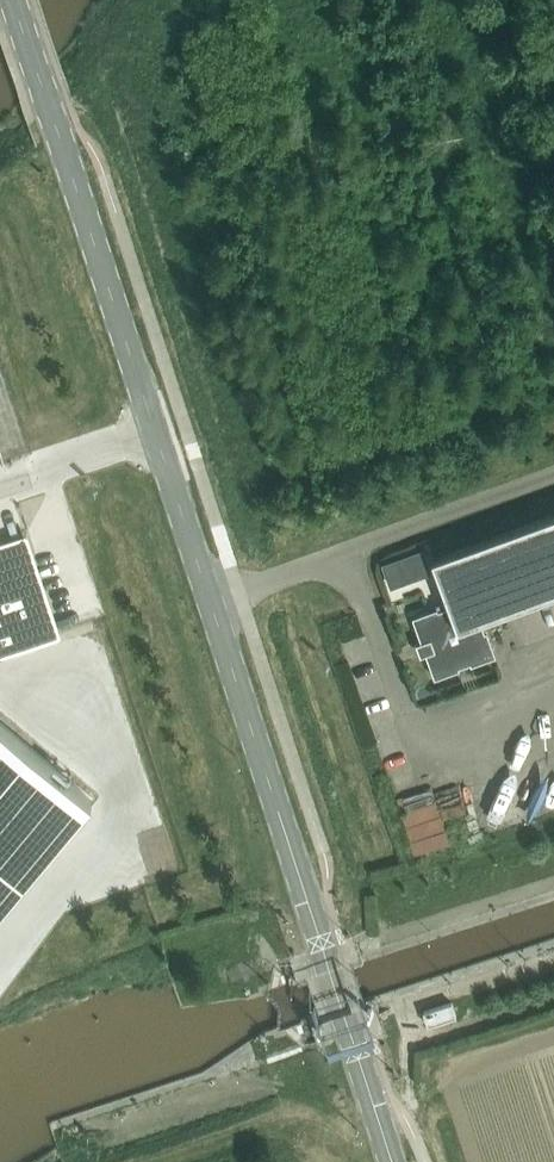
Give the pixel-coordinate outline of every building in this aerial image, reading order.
[(553,594),(553,515),(432,559),(449,606),(438,610),(437,608),(412,617),(421,642),(430,639),(434,650),(425,653),(434,679),(459,669),(459,667),(470,663),(471,665),(496,656),(487,631),(484,632),(480,621),(553,594)] [(55,635),(24,542),(6,548),(4,544),(0,545),(0,653),(55,635)] [(342,667),(357,663),(352,643),(337,647),(342,667)] [(30,676),(59,672),(55,645),(26,649),(30,676)] [(91,800),(0,724),(0,909),(91,800)] [(451,1003),(423,1012),(427,1025),(456,1016),(451,1003)]
